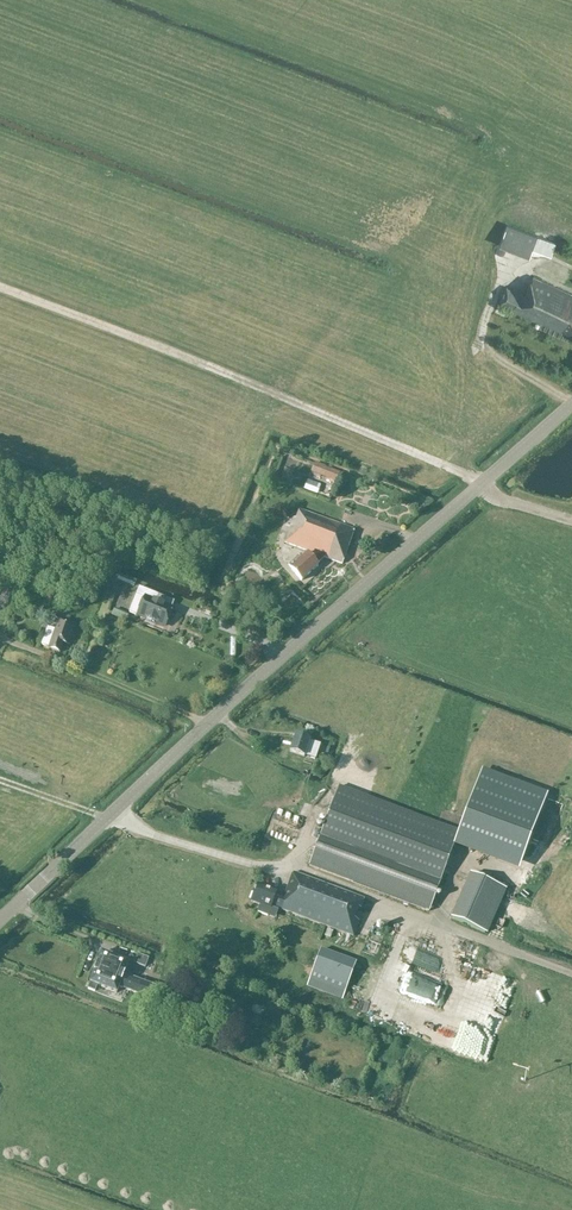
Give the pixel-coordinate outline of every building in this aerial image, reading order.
[(506,224),(498,245),(528,256),(531,249),(550,256),(555,243),(506,224)] [(520,293),(506,287),(499,302),(571,336),(571,295),(531,276),(523,295),(520,293)] [(326,467),(315,463),(311,473),(338,483),(341,474),(325,468),(326,467)] [(318,495),(321,486),(307,481),(304,490),(318,495)] [(342,564),(355,531),(300,510),(296,520),(294,519),(285,543),(316,554),(311,558),(308,555),(292,570),(302,581),(318,567),(316,565),(324,558),(342,564)] [(256,533),(250,526),(244,531),(250,538),(256,533)] [(143,600),(141,603),(135,619),(164,630),(175,602),(138,587),(135,597),(143,600)] [(24,618),(27,610),(9,603),(3,619),(13,623),(15,615),(24,618)] [(74,627),(59,621),(49,649),(59,653),(63,644),(68,646),(74,627)] [(310,740),(296,736),(291,752),(304,757),(305,753),(313,756),(316,748),(308,745),(310,740)] [(334,742),(327,739),(324,748),(331,751),(334,742)] [(338,788),(317,845),(309,867),(429,912),(459,833),(338,788)] [(281,824),(296,830),(296,829),(297,829),(298,826),(283,821),(281,824)] [(488,928),(504,883),(467,869),(451,915),(488,928)] [(251,902),(260,906),(257,913),(275,920),(278,911),(271,909),(272,907),(353,937),(359,922),(354,921),(359,909),(361,910),(364,899),(294,872),(284,899),(276,897),(278,893),(257,885),(251,902)] [(327,930),(325,937),(330,939),(333,932),(327,930)] [(463,967),(470,948),(457,943),(450,961),(463,967)] [(320,950),(309,980),(344,994),(356,964),(320,950)] [(102,953),(90,983),(97,986),(117,994),(119,988),(155,1002),(160,989),(124,975),(128,964),(102,953)] [(412,988),(432,992),(439,957),(419,953),(412,988)] [(134,964),(145,968),(148,960),(137,955),(134,964)] [(462,979),(453,979),(453,987),(462,987),(462,979)] [(97,986),(90,983),(87,990),(94,993),(97,986)] [(436,988),(420,1042),(446,1049),(458,1007),(451,1005),(455,993),(436,988)]
